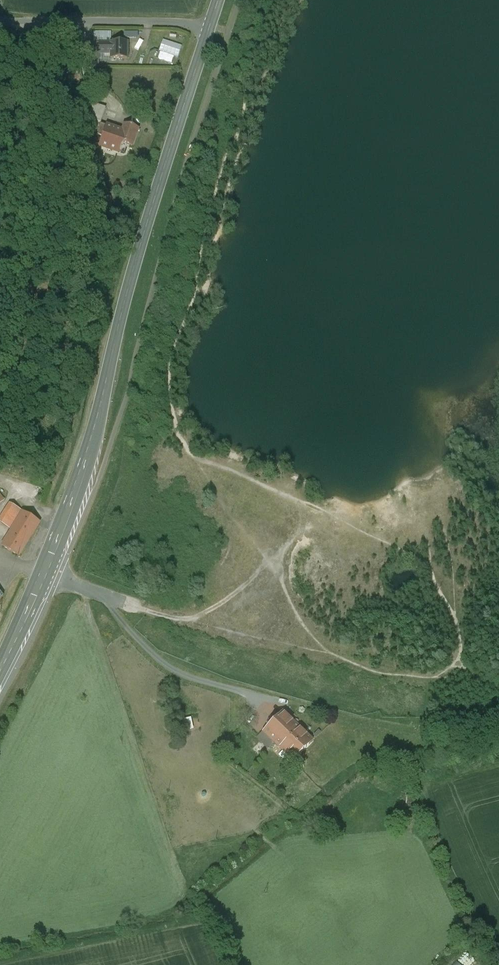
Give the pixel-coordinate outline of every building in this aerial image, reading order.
[(162,40),(158,51),(178,57),(182,46),(162,40)] [(111,54),(111,43),(99,43),(99,54),(111,54)] [(127,43),(111,43),(111,54),(111,60),(127,60),(127,43)] [(106,109),(94,105),(89,119),(101,123),(106,109)] [(107,126),(101,124),(97,135),(103,137),(107,126)] [(138,129),(124,124),(122,131),(118,142),(121,143),(132,147),(138,129)] [(122,131),(107,126),(103,137),(100,147),(118,153),(121,143),(118,142),(122,131)] [(22,511),(10,504),(0,520),(0,523),(10,529),(22,511)] [(40,523),(22,512),(2,547),(19,557),(40,523)] [(283,711),(263,732),(275,743),(293,761),(313,741),(283,711)] [(275,743),(263,732),(257,738),(269,749),(275,743)]
